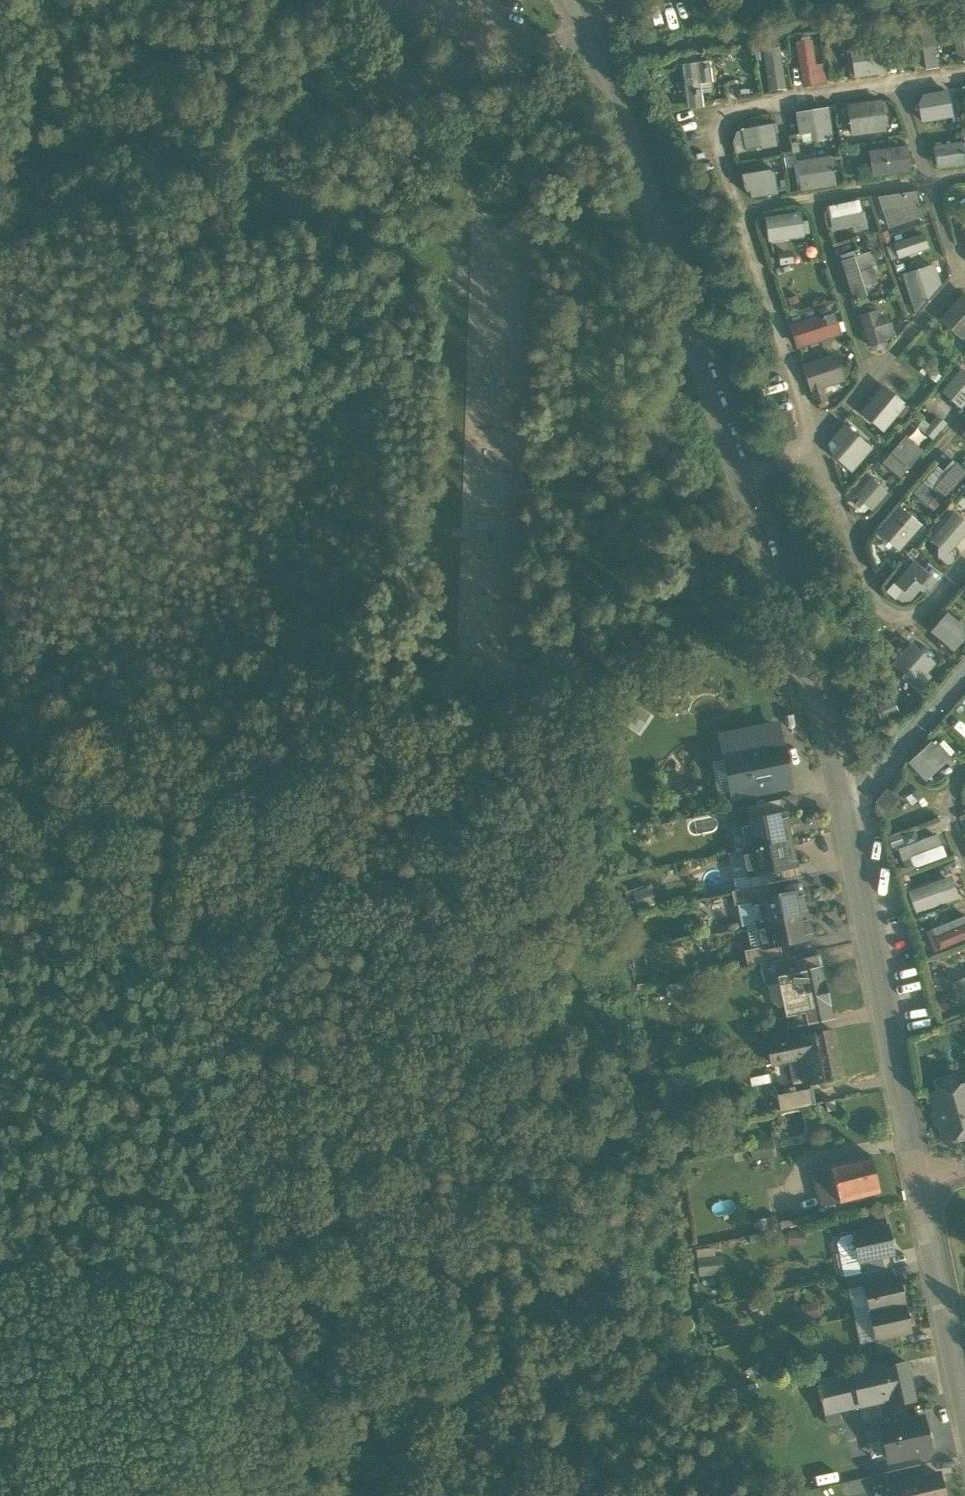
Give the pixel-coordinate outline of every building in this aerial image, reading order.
[(916,39),(924,69),(941,64),(934,35),(916,39)] [(827,83),(824,61),(815,62),(812,37),(795,39),(801,86),(827,83)] [(964,58),(964,40),(955,40),(956,59),(964,58)] [(886,73),(885,45),(851,47),(852,75),(886,73)] [(783,47),(766,48),(768,89),(785,88),(783,47)] [(702,90),(713,90),(711,60),(684,62),(686,107),(703,106),(702,90)] [(951,89),(920,92),(923,120),(954,116),(951,89)] [(853,135),(888,129),(882,97),(848,103),(853,135)] [(801,141),(834,138),(830,106),(797,109),(801,141)] [(742,125),(743,147),(777,145),(776,124),(742,125)] [(936,165),(964,164),(964,151),(964,141),(935,142),(936,165)] [(913,170),(908,143),(869,150),(874,176),(913,170)] [(797,158),(799,189),(836,186),(834,155),(797,158)] [(748,197),(778,194),(776,168),(745,172),(748,197)] [(878,199),(888,228),(924,215),(913,186),(878,199)] [(828,203),(830,229),(865,227),(863,201),(828,203)] [(764,217),(770,243),(807,235),(801,208),(764,217)] [(923,230),(885,245),(891,261),(930,246),(923,230)] [(866,292),(864,285),(878,281),(870,248),(841,255),(851,296),(866,292)] [(961,339),(964,335),(964,291),(939,316),(961,339)] [(888,307),(860,315),(870,346),(898,337),(888,307)] [(836,310),(790,322),(796,347),(843,336),(836,310)] [(829,400),(824,386),(846,379),(837,352),(802,364),(815,404),(829,400)] [(941,390),(961,407),(964,402),(964,369),(962,366),(941,390)] [(885,432),(909,404),(885,384),(861,412),(885,432)] [(931,438),(946,423),(936,412),(920,427),(931,438)] [(853,471),(874,447),(846,422),(825,445),(853,471)] [(901,477),(924,450),(906,434),(883,462),(901,477)] [(938,465),(914,492),(934,510),(964,475),(964,468),(954,459),(944,471),(938,465)] [(855,493),(873,509),(889,492),(871,475),(855,493)] [(899,551),(924,524),(902,504),(877,531),(899,551)] [(964,537),(964,517),(956,509),(924,544),(944,561),(964,537)] [(887,589),(907,607),(935,577),(915,558),(887,589)] [(964,639),(964,623),(950,610),(932,629),(955,650),(964,639)] [(890,665),(919,691),(933,676),(928,671),(937,661),(914,640),(890,665)] [(743,734),(747,753),(778,747),(774,727),(743,734)] [(725,737),(736,792),(785,782),(778,747),(747,753),(743,734),(725,737)] [(938,739),(909,758),(924,780),(953,761),(938,739)] [(747,807),(750,820),(784,813),(781,799),(747,807)] [(742,822),(748,849),(791,840),(785,813),(784,813),(750,820),(742,822)] [(898,835),(909,868),(948,856),(940,832),(910,842),(907,832),(898,835)] [(796,866),(791,840),(748,849),(744,850),(749,875),(760,873),(795,866),(796,866)] [(760,873),(762,885),(767,884),(797,878),(795,866),(760,873)] [(917,912),(962,898),(955,874),(909,889),(917,912)] [(769,897),(767,884),(762,885),(732,891),(735,905),(754,901),(754,900),(769,897)] [(754,901),(759,924),(806,915),(801,891),(769,897),(754,900),(754,901)] [(811,938),(806,915),(759,924),(763,947),(763,948),(780,945),(811,938)] [(927,927),(933,949),(964,940),(964,916),(927,927)] [(748,966),(760,964),(783,959),(780,945),(763,948),(763,947),(744,951),(748,966)] [(795,956),(783,959),(760,964),(765,986),(769,985),(781,982),(780,978),(799,974),(795,956)] [(807,1014),(809,1021),(830,1017),(820,969),(799,974),(780,978),(781,982),(789,1018),(807,1014)] [(964,1000),(964,975),(952,978),(958,1002),(964,1000)] [(807,1014),(789,1018),(790,1025),(809,1021),(807,1014)] [(800,1058),(805,1084),(842,1076),(832,1030),(768,1044),(772,1064),(800,1058)] [(947,1141),(964,1136),(964,1086),(933,1095),(938,1109),(934,1116),(937,1124),(943,1128),(947,1141)] [(814,1087),(777,1092),(779,1108),(816,1104),(814,1087)] [(825,1102),(827,1111),(835,1110),(834,1101),(825,1102)] [(830,1166),(838,1202),(878,1192),(868,1156),(830,1166)] [(811,1171),(821,1207),(838,1202),(830,1166),(811,1171)] [(852,1234),(858,1261),(881,1256),(893,1254),(887,1226),(852,1234)] [(722,1255),(715,1256),(714,1245),(698,1248),(703,1275),(724,1272),(722,1255)] [(858,1261),(860,1273),(884,1268),(881,1256),(858,1261)] [(860,1273),(863,1285),(886,1280),(884,1268),(860,1273)] [(863,1285),(869,1312),(904,1305),(898,1277),(886,1280),(863,1285)] [(796,1321),(820,1313),(816,1300),(792,1308),(796,1321)] [(910,1332),(904,1305),(869,1312),(875,1340),(898,1335),(910,1332)] [(861,1343),(875,1340),(869,1312),(855,1315),(861,1343)] [(875,1340),(878,1351),(901,1346),(898,1335),(875,1340)] [(859,1404),(859,1405),(881,1400),(881,1398),(888,1397),(890,1404),(914,1399),(910,1381),(906,1363),(888,1367),(887,1362),(865,1367),(866,1372),(852,1375),(859,1404)] [(817,1383),(824,1412),(859,1404),(852,1375),(817,1383)] [(924,1418),(879,1429),(886,1459),(931,1449),(924,1418)] [(919,1465),(912,1466),(914,1478),(922,1476),(919,1465)] [(884,1473),(887,1487),(900,1484),(899,1482),(914,1478),(912,1466),(884,1473)] [(900,1484),(903,1495),(942,1495),(937,1473),(922,1476),(914,1478),(899,1482),(900,1484)] [(900,1484),(887,1487),(890,1495),(903,1495),(900,1484)]
